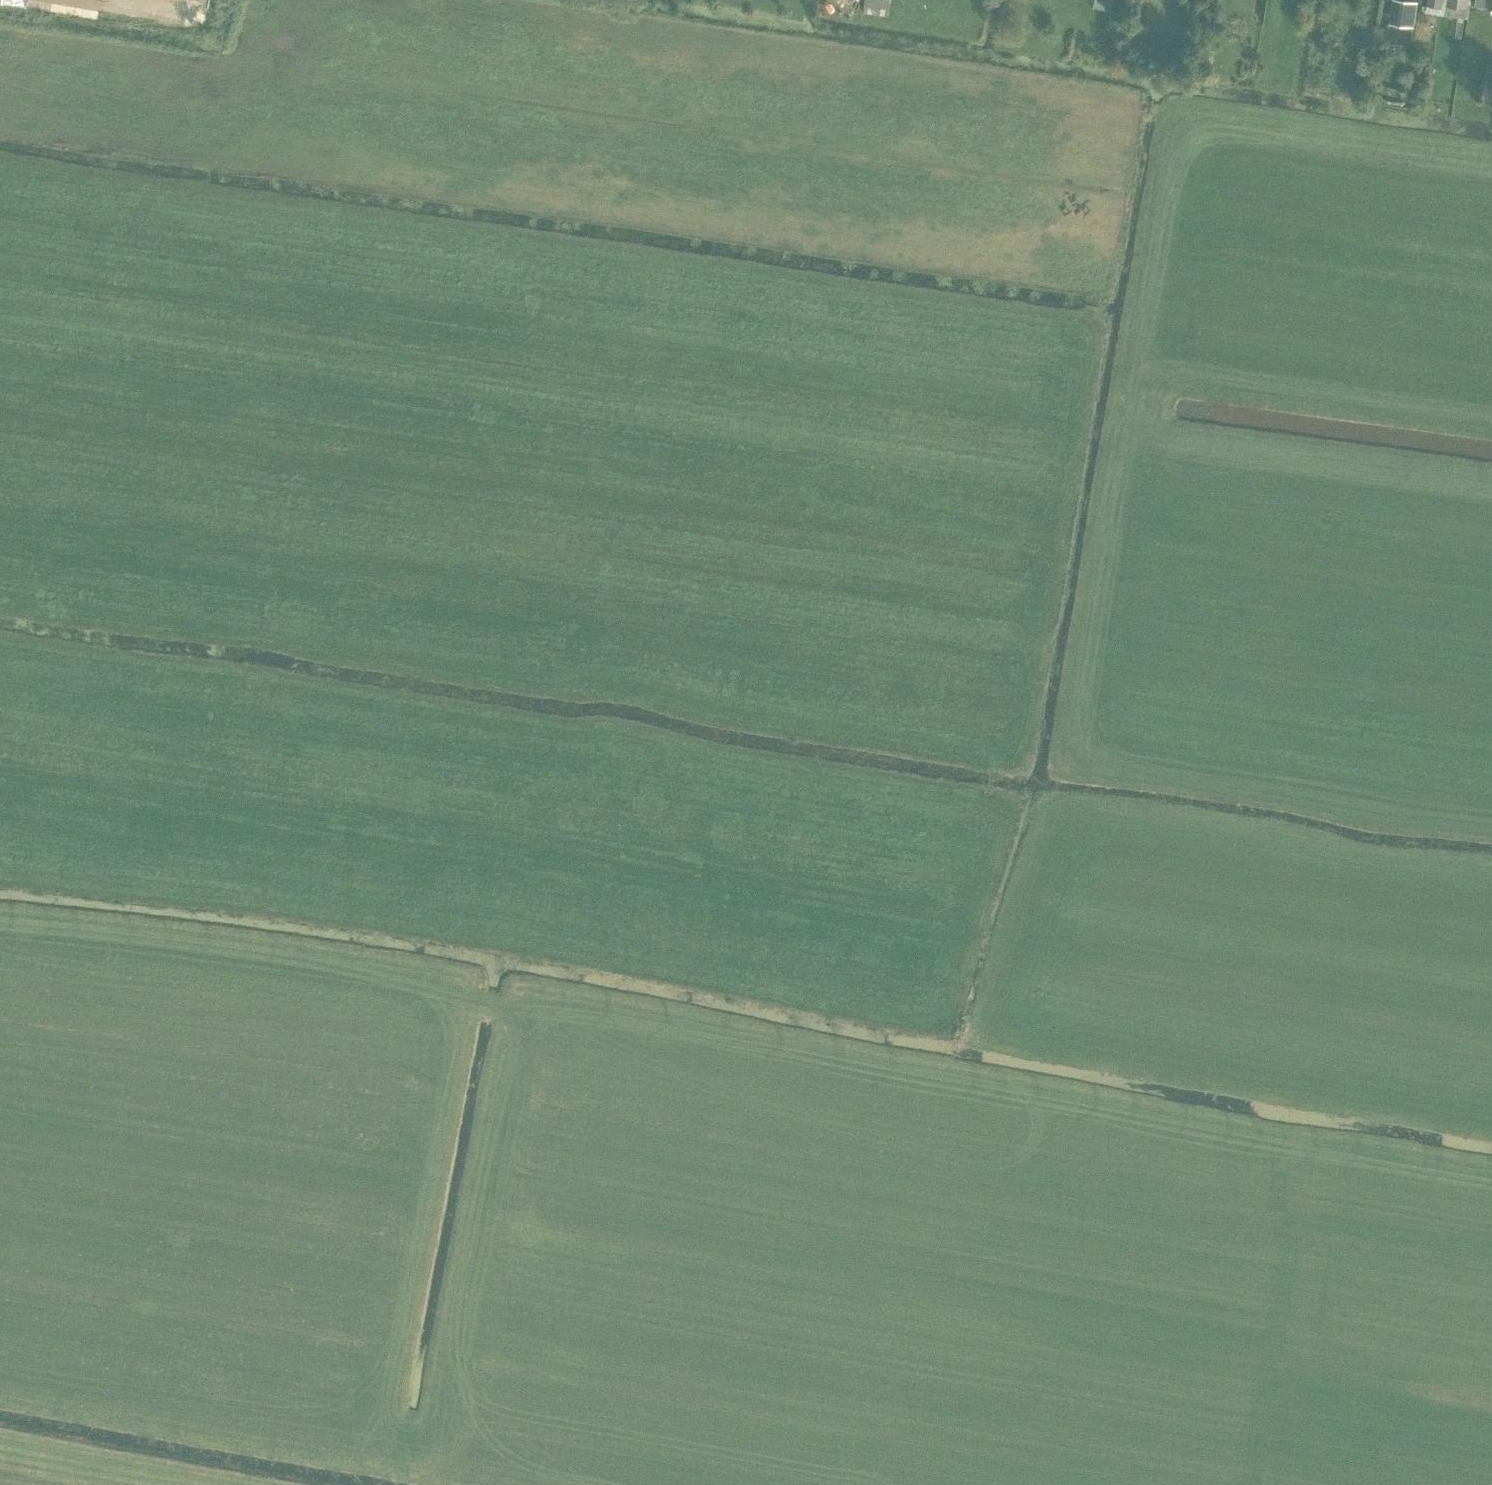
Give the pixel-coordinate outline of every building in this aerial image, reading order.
[(866,13),(890,15),(892,0),(867,0),(866,13)] [(1411,0),(1392,0),(1389,23),(1414,27),(1418,1),(1411,0)]
